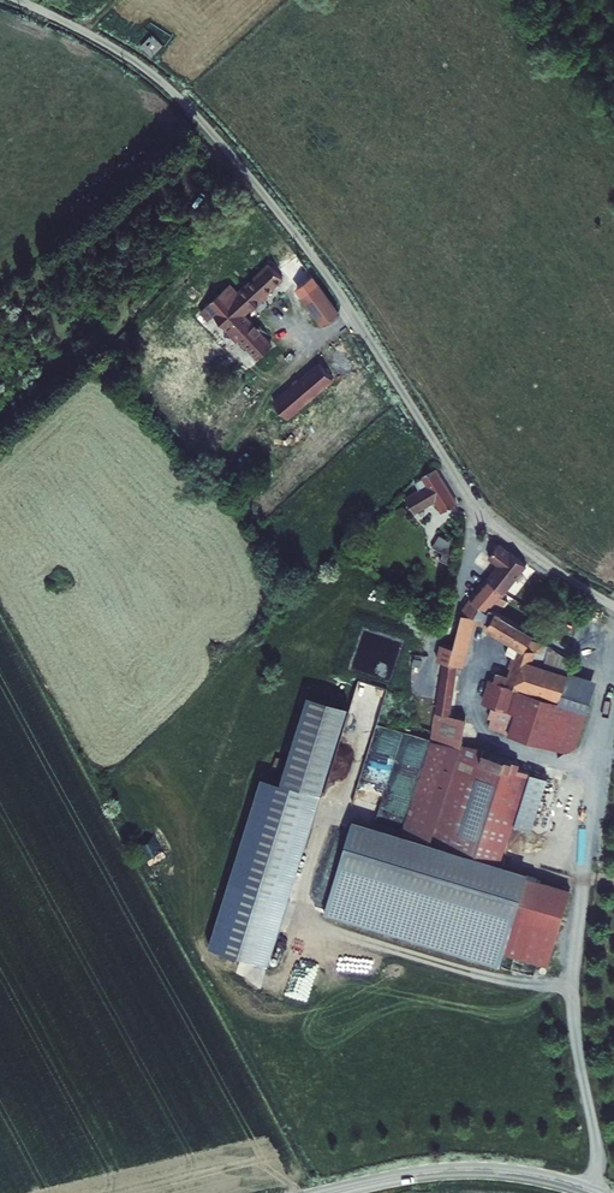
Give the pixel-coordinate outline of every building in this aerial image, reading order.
[(142,45),(153,54),(162,45),(152,35),(142,45)] [(221,283),(192,310),(200,319),(211,309),(217,316),(237,338),(255,358),(268,346),(239,315),(247,307),(248,309),(258,300),(257,299),(279,278),(267,265),(233,296),(221,283)] [(299,298),(320,326),(336,314),(315,286),(299,298)] [(237,338),(217,316),(217,322),(234,341),(237,338)] [(317,366),(273,407),(287,422),(332,382),(317,366)] [(425,503),(431,514),(454,500),(434,467),(411,481),(412,482),(405,487),(409,493),(395,502),(404,516),(425,503)] [(438,534),(432,546),(447,555),(454,544),(438,534)] [(496,557),(481,577),(498,590),(520,560),(492,539),(485,549),(496,557)] [(547,578),(528,565),(521,577),(535,586),(533,590),(537,593),(547,578)] [(466,598),(483,611),(482,612),(488,617),(483,624),(509,644),(504,660),(509,662),(502,686),(517,690),(504,732),(546,745),(559,702),(556,701),(564,668),(536,658),(539,644),(527,641),(527,634),(499,613),(507,603),(494,594),(498,590),(481,577),(466,598)] [(536,658),(564,668),(567,660),(539,644),(536,658)] [(327,912),(500,964),(504,951),(548,964),(571,888),(525,874),(526,871),(502,863),(531,768),(459,746),(465,715),(448,711),(456,665),(442,662),(432,741),(404,830),(381,823),(356,815),(327,912)] [(559,702),(585,710),(593,680),(564,668),(556,701),(559,702)] [(347,715),(375,724),(387,687),(358,678),(347,715)] [(488,728),(504,732),(517,690),(502,686),(488,682),(483,702),(491,704),(487,717),(491,718),(488,728)] [(231,879),(291,897),(350,703),(310,690),(283,778),(264,772),(231,879)] [(585,710),(559,702),(546,745),(564,751),(575,746),(585,710)] [(424,737),(375,724),(354,799),(380,806),(384,790),(408,796),(424,737)] [(228,880),(225,892),(250,899),(253,888),(228,880)]
